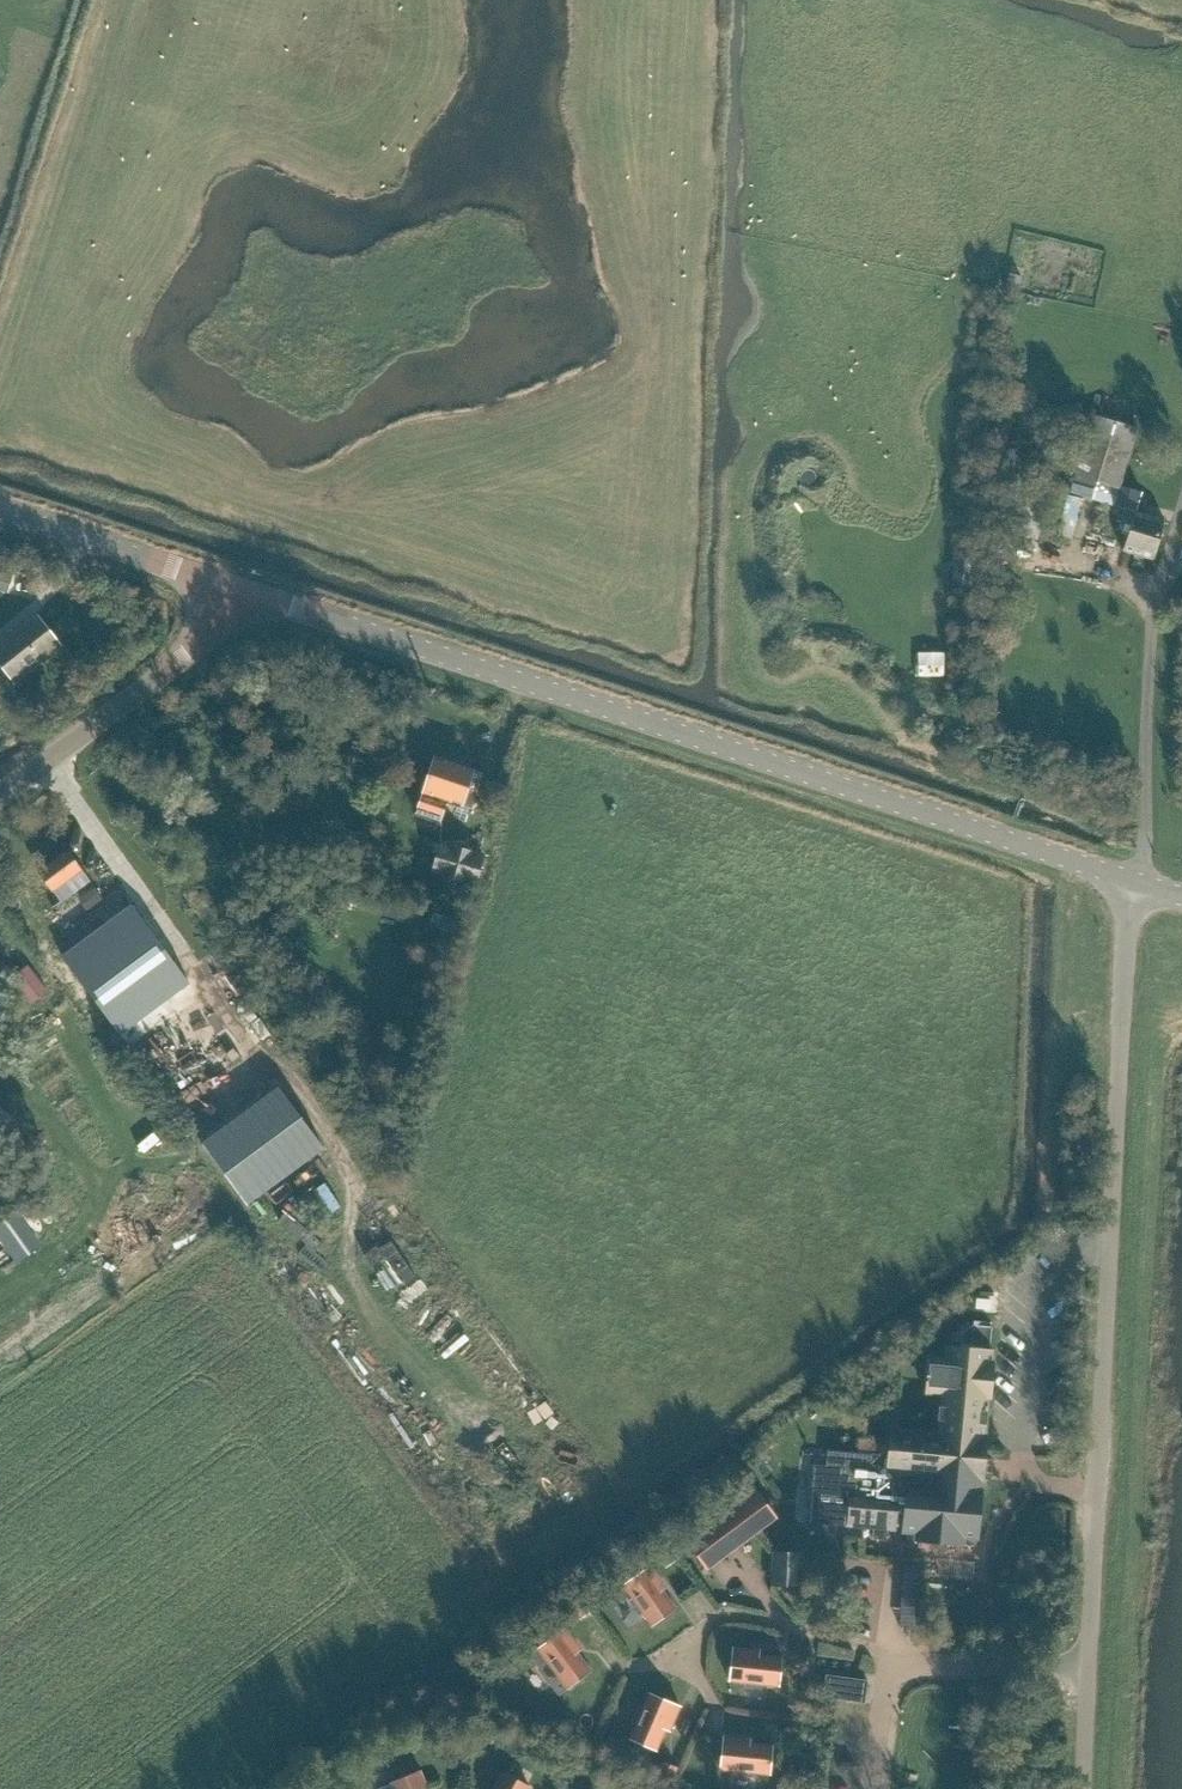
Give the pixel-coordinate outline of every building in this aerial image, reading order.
[(1139,428),(1093,414),(1069,492),(1115,507),(1121,486),(1139,428)] [(994,424),(993,444),(1009,444),(1009,424),(994,424)] [(1127,532),(1121,550),(1151,559),(1163,522),(1136,514),(1143,493),(1121,486),(1115,507),(1124,510),(1120,523),(1119,523),(1117,529),(1127,532)] [(9,592),(13,576),(0,573),(0,590),(9,592)] [(59,646),(60,645),(38,617),(0,647),(0,663),(14,681),(59,646)] [(190,737),(186,750),(201,755),(205,742),(190,737)] [(423,791),(418,808),(442,816),(447,799),(462,804),(471,807),(476,793),(483,772),(435,756),(423,791)] [(438,841),(430,870),(438,872),(436,882),(465,891),(468,881),(474,883),(482,853),(438,841)] [(37,872),(59,900),(60,901),(88,879),(65,850),(37,872)] [(95,888),(81,899),(88,909),(103,899),(95,888)] [(129,902),(60,955),(119,1031),(187,978),(129,902)] [(29,966),(13,978),(32,1004),(48,992),(29,966)] [(267,1076),(189,1133),(234,1195),(312,1139),(267,1076)] [(0,1223),(0,1239),(18,1264),(43,1245),(18,1210),(0,1223)] [(814,1466),(809,1521),(844,1524),(871,1527),(870,1536),(884,1537),(884,1528),(894,1529),(895,1521),(905,1522),(904,1529),(904,1532),(913,1532),(913,1540),(961,1544),(961,1537),(975,1538),(975,1536),(984,1437),(982,1437),(986,1398),(988,1398),(991,1362),(989,1362),(990,1350),(987,1350),(989,1326),(970,1325),(959,1332),(958,1348),(942,1346),(941,1358),(927,1357),(924,1392),(938,1394),(935,1432),(889,1428),(887,1455),(828,1450),(826,1467),(814,1466)] [(752,1483),(683,1535),(708,1569),(777,1517),(752,1483)] [(772,1550),(771,1585),(801,1586),(802,1552),(772,1550)] [(651,1564),(624,1584),(634,1598),(631,1600),(640,1613),(643,1611),(653,1625),(676,1608),(657,1581),(661,1578),(651,1564)] [(593,1611),(584,1599),(572,1607),(581,1619),(593,1611)] [(565,1627),(538,1647),(549,1661),(546,1663),(540,1668),(549,1681),(555,1676),(558,1674),(569,1688),(592,1671),(571,1643),(575,1641),(565,1627)] [(733,1646),(730,1680),(747,1682),(746,1685),(762,1687),(763,1683),(780,1685),(783,1657),(749,1653),(750,1648),(733,1646)] [(826,1674),(823,1696),(865,1702),(868,1679),(826,1674)] [(637,1723),(630,1739),(657,1750),(670,1719),(674,1721),(681,1705),(650,1692),(643,1708),(640,1706),(633,1721),(637,1723)] [(724,1735),(720,1769),(737,1770),(737,1774),(753,1776),(754,1772),(771,1774),(774,1745),(740,1741),(740,1737),(724,1735)] [(663,1761),(657,1775),(673,1781),(679,1767),(663,1761)] [(392,1781),(396,1788),(428,1788),(420,1770),(392,1781)] [(494,1788),(529,1788),(530,1786),(504,1771),(494,1788)]
